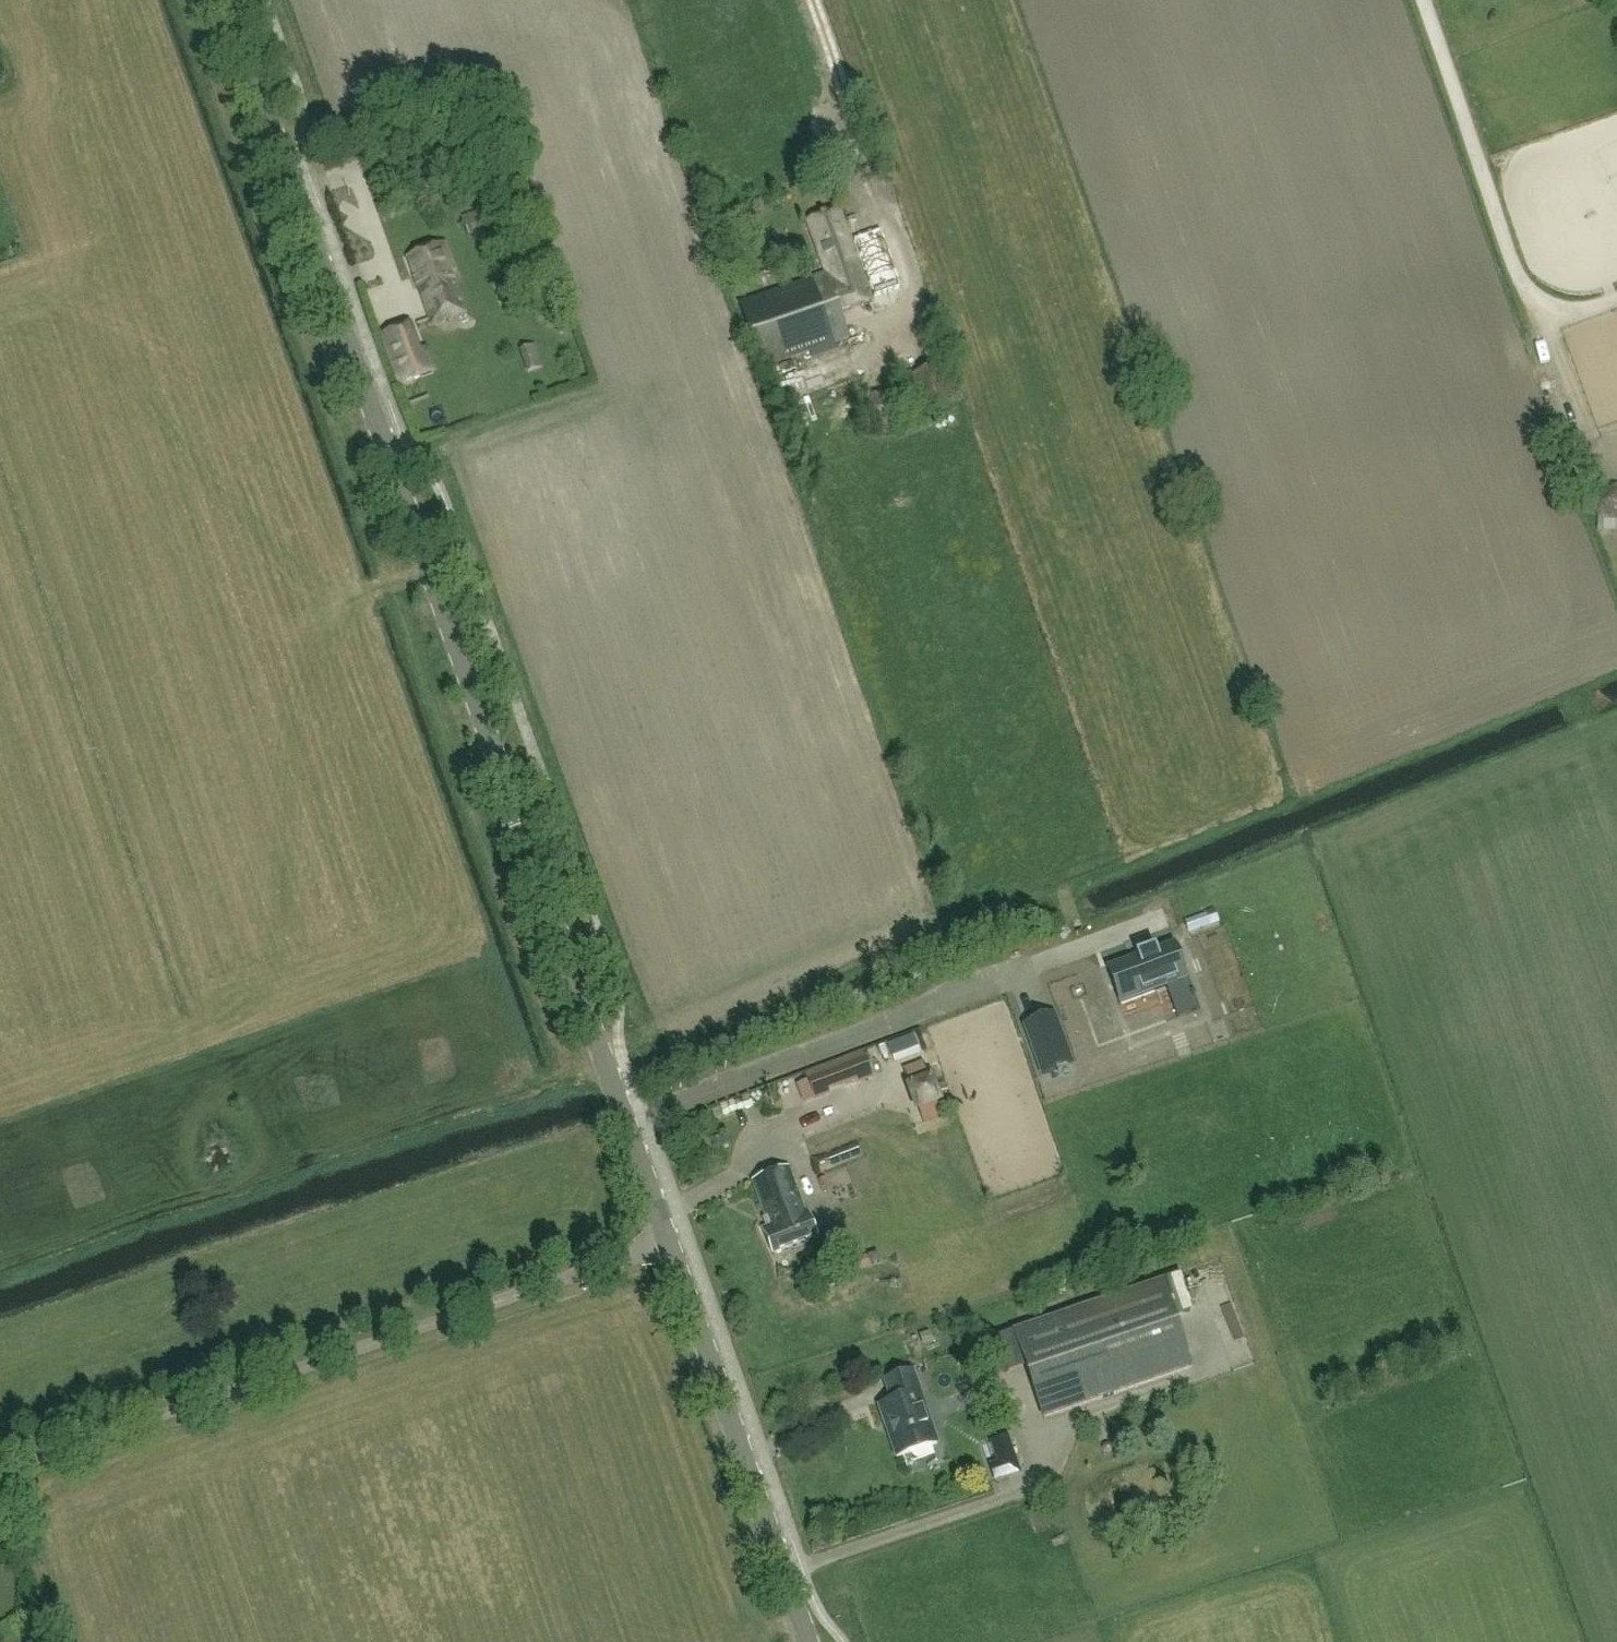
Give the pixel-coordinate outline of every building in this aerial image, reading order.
[(463,218),(469,236),(495,226),(488,210),(463,218)] [(841,211),(808,221),(839,312),(871,302),(841,211)] [(446,244),(408,258),(432,326),(465,314),(451,275),(456,273),(446,244)] [(804,282),(742,303),(763,367),(825,346),(804,282)] [(562,319),(556,302),(546,305),(553,322),(562,319)] [(428,349),(420,352),(411,326),(384,336),(400,385),(428,376),(436,374),(428,349)] [(536,344),(519,350),(527,372),(543,367),(536,344)] [(815,376),(834,368),(828,352),(808,361),(815,376)] [(861,411),(868,431),(888,434),(902,417),(896,400),(876,395),(861,411)] [(1599,488),(1589,503),(1597,519),(1614,521),(1616,518),(1616,490),(1599,488)] [(1121,1001),(1186,978),(1174,945),(1157,951),(1156,947),(1136,954),(1138,958),(1109,968),(1121,1001)] [(1042,1070),(1070,1060),(1054,1015),(1025,1025),(1042,1070)] [(872,1076),(864,1054),(849,1060),(857,1082),(872,1076)] [(815,1099),(830,1093),(821,1070),(806,1076),(815,1099)] [(731,1104),(746,1098),(740,1083),(725,1089),(731,1104)] [(770,1228),(763,1230),(773,1257),(818,1240),(807,1210),(806,1210),(789,1168),(752,1182),(770,1228)] [(1183,1265),(1173,1267),(1182,1303),(1192,1301),(1183,1265)] [(1015,1332),(1044,1419),(1192,1369),(1163,1282),(1015,1332)] [(1222,1303),(1227,1323),(1241,1319),(1235,1299),(1222,1303)] [(931,1331),(919,1334),(923,1346),(935,1343),(931,1331)] [(913,1372),(885,1381),(893,1403),(880,1407),(897,1457),(937,1444),(913,1372)] [(996,1482),(1021,1473),(1008,1436),(991,1441),(999,1463),(990,1465),(996,1482)]
